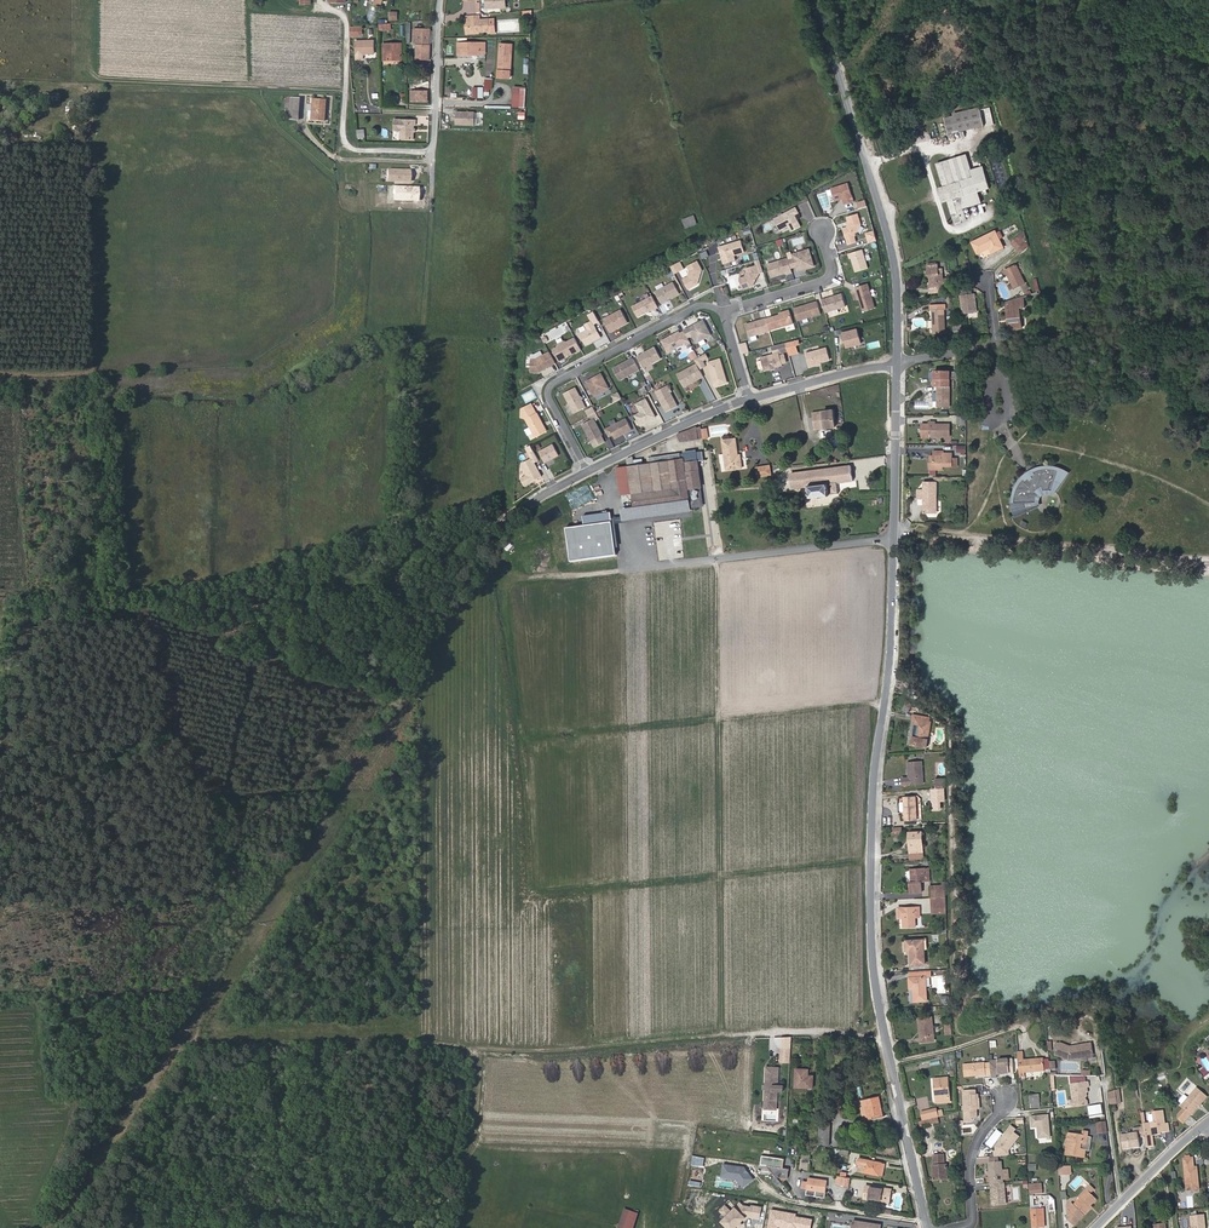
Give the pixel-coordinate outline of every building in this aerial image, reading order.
[(484,9),(505,9),(505,0),(484,0),(484,9)] [(398,12),(385,13),(385,20),(399,20),(398,12)] [(476,20),(476,15),(466,16),(467,21),(468,21),(469,32),(489,30),(489,33),(495,32),(495,25),(489,25),(488,19),(481,20),(476,20)] [(430,60),(430,30),(414,30),(414,33),(417,33),(417,43),(417,60),(430,60)] [(374,41),(356,41),(356,54),(363,54),(363,55),(366,55),(366,54),(375,54),(374,41)] [(397,60),(402,60),(402,43),(383,44),(384,60),(390,60),(390,58),(397,58),(397,60)] [(458,43),(458,55),(469,55),(469,53),(481,53),(481,43),(458,43)] [(513,45),(501,44),(499,64),(511,64),(513,45)] [(511,64),(499,64),(499,72),(511,72),(511,64)] [(467,87),(467,97),(480,97),(481,87),(467,87)] [(524,107),(525,91),(515,90),(514,107),(524,107)] [(428,92),(412,91),(412,101),(428,101),(428,92)] [(59,94),(41,92),(41,100),(58,101),(59,94)] [(297,120),(298,97),(289,97),(287,117),(287,119),(297,120)] [(323,121),(324,99),(311,98),(310,104),(310,111),(309,120),(323,121)] [(976,104),(941,115),(947,134),(982,123),(976,104)] [(474,111),(454,111),(453,125),(473,126),(474,111)] [(416,125),(416,120),(395,119),(394,130),(401,131),(401,139),(414,140),(415,132),(416,129),(415,129),(415,125),(416,125)] [(365,129),(357,130),(358,138),(366,137),(365,129)] [(966,155),(937,164),(943,187),(938,188),(943,203),(948,201),(955,223),(967,220),(963,208),(981,203),(977,192),(989,189),(982,167),(971,170),(966,155)] [(412,182),(412,168),(388,168),(387,181),(412,182)] [(856,200),(850,182),(833,187),(837,199),(845,197),(847,203),(856,200)] [(870,204),(868,198),(860,200),(862,207),(870,204)] [(802,224),(796,212),(800,210),(797,205),(776,216),(782,228),(790,224),(793,229),(802,224)] [(858,236),(864,224),(861,214),(851,217),(853,223),(850,227),(847,228),(852,244),(859,242),(858,236)] [(694,215),(682,219),(686,228),(698,224),(694,215)] [(881,240),(879,232),(878,228),(870,230),(874,242),(881,240)] [(992,253),(1004,247),(995,230),(972,242),(978,254),(989,248),(992,253)] [(1023,242),(1018,237),(1011,242),(1016,248),(1023,242)] [(747,251),(744,239),(721,245),(726,262),(739,258),(738,254),(747,251)] [(1020,254),(1027,247),(1023,242),(1016,248),(1020,254)] [(817,265),(812,249),(796,254),(797,258),(792,260),(794,267),(799,265),(801,270),(817,265)] [(872,268),(866,249),(852,253),(853,258),(855,258),(859,272),(872,268)] [(792,260),(791,258),(770,264),(774,277),(790,272),(791,273),(795,272),(794,267),(792,260)] [(756,266),(758,274),(763,273),(760,260),(754,261),(756,266)] [(685,269),(681,262),(674,266),(678,273),(685,269)] [(698,285),(702,270),(698,262),(688,267),(691,271),(689,277),(684,280),(689,289),(698,285)] [(943,274),(939,275),(938,264),(926,265),(927,276),(929,276),(930,288),(933,288),(940,287),(944,287),(943,283),(948,283),(948,278),(943,278),(943,274)] [(1014,288),(1025,283),(1016,264),(1003,271),(1006,275),(1008,275),(1014,288)] [(752,287),(758,274),(756,266),(745,269),(747,273),(744,277),(739,279),(742,290),(752,287)] [(664,301),(682,291),(676,280),(658,290),(664,301)] [(879,307),(872,284),(860,287),(867,311),(879,307)] [(963,314),(977,312),(974,293),(960,295),(963,314)] [(657,308),(661,306),(655,294),(635,305),(641,315),(656,307),(657,308)] [(829,313),(849,307),(846,294),(825,301),(829,313)] [(1023,296),(1005,302),(1008,319),(1010,319),(1012,329),(1021,328),(1019,307),(1024,307),(1023,296)] [(824,314),(820,302),(797,309),(801,321),(824,314)] [(944,309),(946,309),(945,304),(929,305),(930,310),(932,310),(933,333),(945,332),(944,309)] [(630,320),(624,308),(608,316),(606,317),(612,328),(613,330),(630,320)] [(601,318),(596,309),(591,311),(594,319),(596,321),(601,318)] [(772,329),(796,322),(792,309),(780,312),(781,313),(768,317),(769,318),(772,329)] [(772,329),(769,318),(749,324),(753,337),(772,331),(772,329)] [(596,321),(594,319),(588,322),(590,327),(582,332),(589,343),(603,335),(596,321)] [(713,334),(705,319),(686,329),(690,336),(694,334),(698,342),(713,334)] [(961,325),(957,326),(956,323),(952,324),(954,333),(962,332),(961,325)] [(670,351),(691,339),(686,329),(682,331),(681,330),(664,339),(670,351)] [(862,332),(847,336),(851,350),(865,346),(862,332)] [(562,359),(584,347),(577,336),(569,340),(566,339),(560,342),(559,345),(555,347),(562,359)] [(799,348),(803,347),(802,342),(789,345),(791,350),(799,348)] [(644,365),(662,355),(655,344),(638,353),(644,365)] [(792,353),(791,350),(789,345),(775,349),(777,356),(784,354),(784,355),(792,353)] [(801,355),(799,348),(791,350),(792,353),(793,357),(801,355)] [(533,356),(533,368),(532,369),(541,369),(557,360),(551,349),(537,357),(533,356)] [(830,351),(809,356),(812,369),(818,368),(818,366),(823,365),(833,362),(830,351)] [(708,365),(705,359),(710,357),(708,353),(697,359),(699,363),(702,368),(708,365)] [(621,377),(641,367),(634,355),(615,365),(621,377)] [(790,365),(788,357),(783,358),(782,355),(765,360),(768,373),(786,368),(785,366),(790,365)] [(729,378),(723,358),(711,361),(717,382),(729,378)] [(702,368),(699,363),(680,374),(686,386),(706,376),(702,368)] [(596,394),(611,386),(603,372),(588,380),(596,394)] [(950,387),(951,373),(936,373),(935,387),(937,387),(950,387)] [(588,405),(577,386),(566,392),(576,411),(588,405)] [(681,406),(670,386),(659,392),(669,412),(681,406)] [(937,407),(950,407),(950,387),(937,387),(937,407)] [(526,404),(537,398),(532,388),(521,394),(526,404)] [(624,398),(621,392),(616,395),(619,400),(624,398)] [(658,417),(649,399),(639,404),(643,412),(638,415),(643,425),(658,417)] [(598,411),(595,406),(589,410),(592,415),(598,412),(598,411)] [(833,410),(812,413),(815,430),(836,427),(833,410)] [(549,430),(540,412),(528,418),(538,436),(549,430)] [(957,424),(965,424),(965,416),(957,416),(957,424)] [(605,434),(596,418),(585,424),(593,440),(605,434)] [(635,430),(628,419),(608,430),(612,437),(616,435),(618,439),(635,430)] [(929,423),(922,423),(922,437),(929,437),(930,436),(950,436),(950,424),(935,423),(935,422),(929,421),(929,423)] [(703,438),(702,429),(701,423),(677,435),(680,441),(703,438)] [(735,438),(722,441),(726,470),(742,467),(740,455),(737,455),(735,438)] [(548,462),(562,455),(556,444),(542,451),(548,462)] [(965,445),(956,445),(956,455),(965,455),(965,445)] [(934,451),(934,456),(934,469),(943,469),(943,466),(952,466),(952,458),(952,453),(943,453),(943,451),(934,451)] [(686,462),(698,460),(697,452),(685,454),(686,462)] [(635,510),(664,506),(691,501),(692,508),(697,507),(697,505),(702,503),(699,486),(702,486),(698,460),(686,462),(685,454),(681,454),(681,453),(651,457),(651,459),(649,460),(649,463),(635,466),(629,467),(633,494),(635,510)] [(545,476),(535,458),(523,464),(529,475),(523,478),(528,486),(545,476)] [(758,477),(771,474),(769,465),(756,468),(758,477)] [(852,466),(791,474),(793,489),(809,487),(810,497),(838,493),(836,483),(853,481),(852,466)] [(621,496),(633,494),(629,467),(617,469),(621,496)] [(1041,486),(1043,490),(1044,490),(1046,490),(1048,489),(1049,490),(1051,490),(1053,491),(1054,492),(1067,474),(1065,472),(1062,471),(1059,470),(1057,469),(1054,468),(1051,468),(1048,467),(1045,468),(1042,468),(1039,468),(1036,469),(1033,470),(1035,473),(1031,475),(1033,477),(1030,479),(1028,476),(1025,479),(1024,477),(1021,480),(1020,482),(1018,484),(1017,487),(1015,490),(1014,492),(1014,495),(1013,498),(1013,501),(1016,501),(1016,505),(1013,505),(1014,508),(1014,511),(1015,513),(1028,508),(1028,506),(1027,504),(1027,501),(1035,501),(1036,499),(1036,498),(1037,496),(1038,495),(1039,493),(1035,490),(1041,486)] [(1031,475),(1035,473),(1033,470),(1031,472),(1028,473),(1026,475),(1024,477),(1025,479),(1028,476),(1030,479),(1033,477),(1031,475)] [(923,513),(932,513),(934,511),(934,501),(936,499),(936,481),(923,481),(923,488),(917,488),(917,498),(923,498),(923,513)] [(691,501),(664,506),(666,513),(692,509),(692,508),(691,501)] [(903,708),(909,712),(913,704),(907,701),(903,708)] [(926,717),(914,715),(913,720),(916,720),(912,744),(926,747),(931,721),(925,720),(926,717)] [(922,761),(908,762),(908,769),(910,769),(911,777),(909,777),(902,777),(903,785),(924,784),(922,761)] [(944,788),(932,789),(933,801),(945,801),(944,788)] [(916,796),(904,797),(905,820),(917,820),(916,796)] [(921,851),(920,845),(923,845),(922,832),(909,833),(910,852),(921,851)] [(921,882),(930,881),(929,868),(911,868),(912,882),(910,882),(910,893),(922,892),(921,882)] [(946,888),(931,889),(931,897),(932,897),(946,897),(946,888)] [(946,897),(932,897),(932,908),(947,908),(946,897)] [(916,927),(915,917),(915,907),(898,907),(898,918),(904,918),(904,927),(916,927)] [(911,964),(925,964),(924,940),(906,941),(907,949),(910,949),(911,964)] [(927,1001),(926,977),(926,976),(909,977),(910,989),(913,989),(914,1001),(927,1001)] [(933,1017),(918,1019),(921,1042),(935,1040),(933,1017)] [(1087,1059),(1094,1057),(1091,1044),(1070,1047),(1061,1044),(1056,1056),(1069,1060),(1086,1057),(1087,1059)] [(790,1060),(790,1047),(781,1046),(781,1060),(790,1060)] [(1018,1052),(1019,1073),(1025,1072),(1044,1070),(1043,1059),(1023,1060),(1023,1052),(1018,1052)] [(1010,1074),(1009,1060),(990,1062),(992,1078),(997,1078),(997,1075),(1010,1074)] [(784,1065),(767,1064),(766,1083),(768,1083),(767,1088),(766,1088),(765,1102),(766,1102),(766,1108),(777,1108),(777,1103),(782,1103),(783,1089),(778,1089),(778,1084),(783,1084),(784,1065)] [(986,1076),(985,1064),(964,1065),(965,1078),(986,1076)] [(796,1069),(795,1087),(813,1088),(813,1081),(808,1080),(808,1076),(809,1069),(796,1069)] [(936,1098),(938,1098),(938,1103),(950,1102),(948,1078),(934,1079),(936,1098)] [(1071,1084),(1074,1100),(1075,1102),(1075,1107),(1086,1105),(1086,1097),(1083,1094),(1083,1093),(1087,1092),(1088,1092),(1088,1087),(1089,1087),(1089,1082),(1071,1084)] [(1206,1095),(1196,1087),(1182,1105),(1184,1107),(1189,1111),(1190,1112),(1192,1113),(1198,1106),(1198,1105),(1198,1104),(1198,1103),(1201,1102),(1206,1095)] [(1110,1104),(1117,1103),(1115,1089),(1108,1091),(1110,1104)] [(980,1109),(979,1099),(978,1099),(978,1095),(976,1095),(976,1091),(963,1092),(965,1123),(972,1122),(977,1117),(977,1109),(980,1109)] [(1032,1105),(1040,1104),(1039,1095),(1029,1096),(1030,1105),(1032,1105)] [(879,1096),(860,1100),(864,1120),(882,1116),(880,1109),(882,1109),(879,1096)] [(1190,1112),(1189,1111),(1184,1107),(1178,1114),(1178,1117),(1182,1121),(1190,1112)] [(937,1117),(939,1117),(937,1111),(936,1109),(921,1112),(924,1121),(929,1119),(937,1117)] [(1150,1121),(1152,1134),(1159,1134),(1159,1132),(1161,1131),(1170,1130),(1168,1122),(1165,1122),(1164,1111),(1159,1112),(1159,1110),(1153,1110),(1155,1121),(1150,1121)] [(831,1117),(821,1117),(819,1145),(830,1145),(831,1117)] [(1097,1123),(1099,1133),(1108,1132),(1106,1122),(1097,1123)] [(1140,1146),(1139,1137),(1145,1136),(1143,1125),(1133,1127),(1133,1132),(1121,1133),(1123,1149),(1140,1146)] [(1009,1151),(1019,1137),(1014,1133),(1016,1130),(1011,1126),(996,1147),(996,1152),(994,1152),(995,1157),(1009,1156),(1009,1151)] [(1081,1150),(1086,1151),(1090,1151),(1092,1137),(1087,1136),(1088,1132),(1083,1131),(1082,1136),(1068,1134),(1066,1153),(1080,1155),(1081,1150)] [(981,1148),(981,1156),(993,1156),(993,1148),(981,1148)] [(1080,1155),(1066,1153),(1065,1156),(1085,1159),(1086,1151),(1081,1150),(1080,1155)] [(944,1164),(942,1164),(941,1158),(932,1159),(934,1181),(948,1180),(947,1165),(944,1165),(944,1164)] [(1194,1168),(1193,1158),(1184,1159),(1187,1191),(1198,1190),(1197,1178),(1198,1178),(1197,1168),(1194,1168)] [(863,1172),(879,1176),(880,1175),(882,1163),(882,1162),(865,1159),(863,1166),(861,1166),(860,1171),(863,1172)] [(722,1162),(720,1177),(738,1180),(737,1184),(751,1186),(752,1176),(746,1175),(747,1166),(722,1162)] [(1003,1183),(1001,1162),(988,1163),(990,1185),(990,1184),(991,1184),(1003,1183)] [(767,1175),(787,1177),(788,1168),(768,1166),(767,1175)] [(1058,1166),(1058,1176),(1071,1176),(1071,1166),(1058,1166)] [(850,1186),(851,1178),(843,1176),(838,1176),(837,1184),(850,1186)] [(810,1178),(808,1195),(817,1196),(818,1190),(827,1191),(829,1181),(810,1178)] [(1006,1204),(1004,1183),(1003,1183),(991,1184),(990,1184),(992,1205),(1006,1204)] [(1042,1210),(1038,1210),(1037,1206),(1034,1206),(1033,1193),(1042,1193),(1041,1183),(1029,1184),(1032,1227),(1045,1227),(1044,1209),(1042,1210)] [(888,1188),(866,1185),(865,1198),(886,1201),(888,1188)] [(1087,1191),(1090,1194),(1095,1189),(1090,1185),(1078,1197),(1080,1199),(1087,1191)] [(1097,1200),(1090,1194),(1087,1191),(1080,1199),(1074,1205),(1072,1203),(1068,1207),(1071,1211),(1067,1215),(1070,1218),(1068,1220),(1072,1225),(1079,1218),(1080,1220),(1086,1214),(1085,1212),(1091,1205),(1097,1200)] [(637,1212),(623,1208),(617,1227),(633,1227),(637,1212)] [(1204,1227),(1206,1227),(1204,1215),(1191,1217),(1192,1227),(1204,1227)] [(1074,1227),(1080,1220),(1079,1218),(1072,1225),(1074,1227)]
